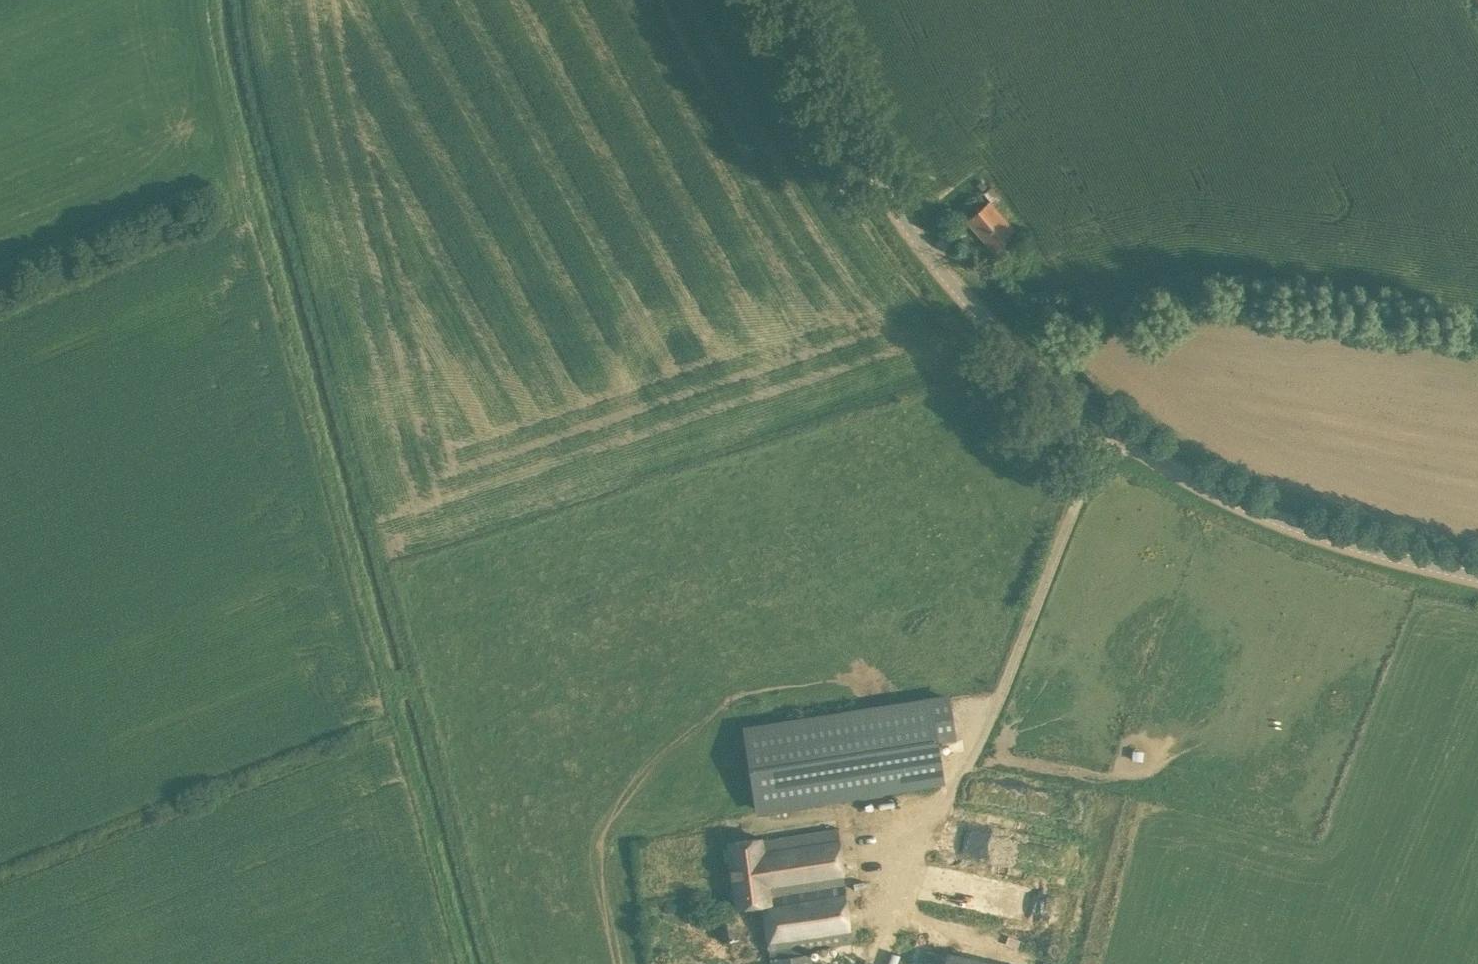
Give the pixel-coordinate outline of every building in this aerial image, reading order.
[(977,184),(982,190),(987,186),(982,180),(977,184)] [(967,221),(993,251),(1014,232),(989,203),(967,221)] [(944,783),(938,742),(956,739),(949,693),(742,726),(758,812),(944,783)] [(729,844),(733,875),(842,863),(839,834),(763,843),(762,840),(729,844)] [(842,863),(733,875),(736,906),(760,904),(767,949),(769,951),(770,960),(769,961),(769,963),(812,963),(811,953),(807,953),(806,950),(851,944),(842,863)] [(719,942),(738,938),(735,916),(716,919),(719,942)] [(927,951),(924,963),(989,963),(927,951)]
